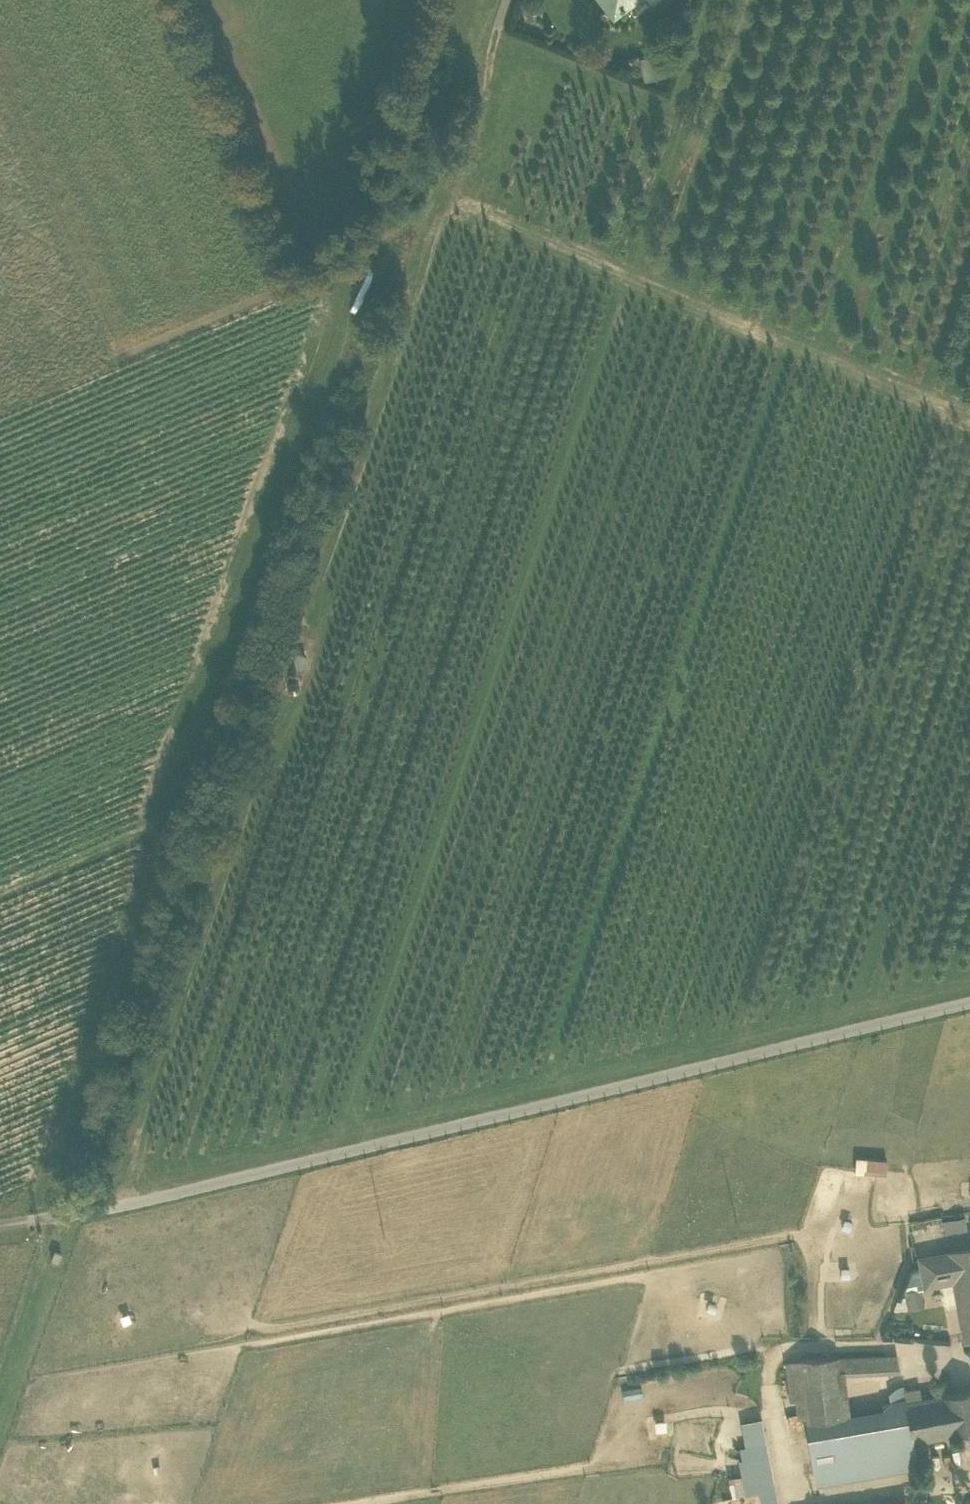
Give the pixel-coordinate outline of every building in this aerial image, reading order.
[(614,14),(632,0),(603,0),(614,14)] [(292,673),(304,677),(310,660),(298,655),(292,673)] [(855,1156),(854,1169),(885,1170),(886,1158),(855,1156)] [(966,1342),(969,1341),(969,1247),(948,1251),(948,1253),(920,1259),(925,1286),(953,1280),(966,1342)] [(806,1396),(818,1484),(826,1482),(918,1466),(915,1455),(920,1454),(918,1442),(912,1443),(913,1450),(847,1462),(836,1374),(845,1373),(900,1371),(897,1355),(802,1359),(786,1362),(791,1398),(806,1396)] [(905,1403),(905,1399),(892,1401),(885,1402),(886,1410),(850,1416),(845,1373),(836,1374),(847,1462),(913,1450),(912,1443),(904,1403),(905,1403)] [(890,1392),(892,1401),(905,1399),(902,1386),(896,1387),(890,1392)] [(912,1443),(918,1442),(969,1431),(969,1390),(905,1403),(904,1403),(912,1443)] [(752,1445),(761,1490),(764,1503),(778,1503),(760,1419),(747,1422),(752,1445)] [(745,1493),(761,1490),(752,1445),(742,1447),(745,1493)] [(918,1466),(826,1482),(828,1492),(920,1476),(918,1466)]
